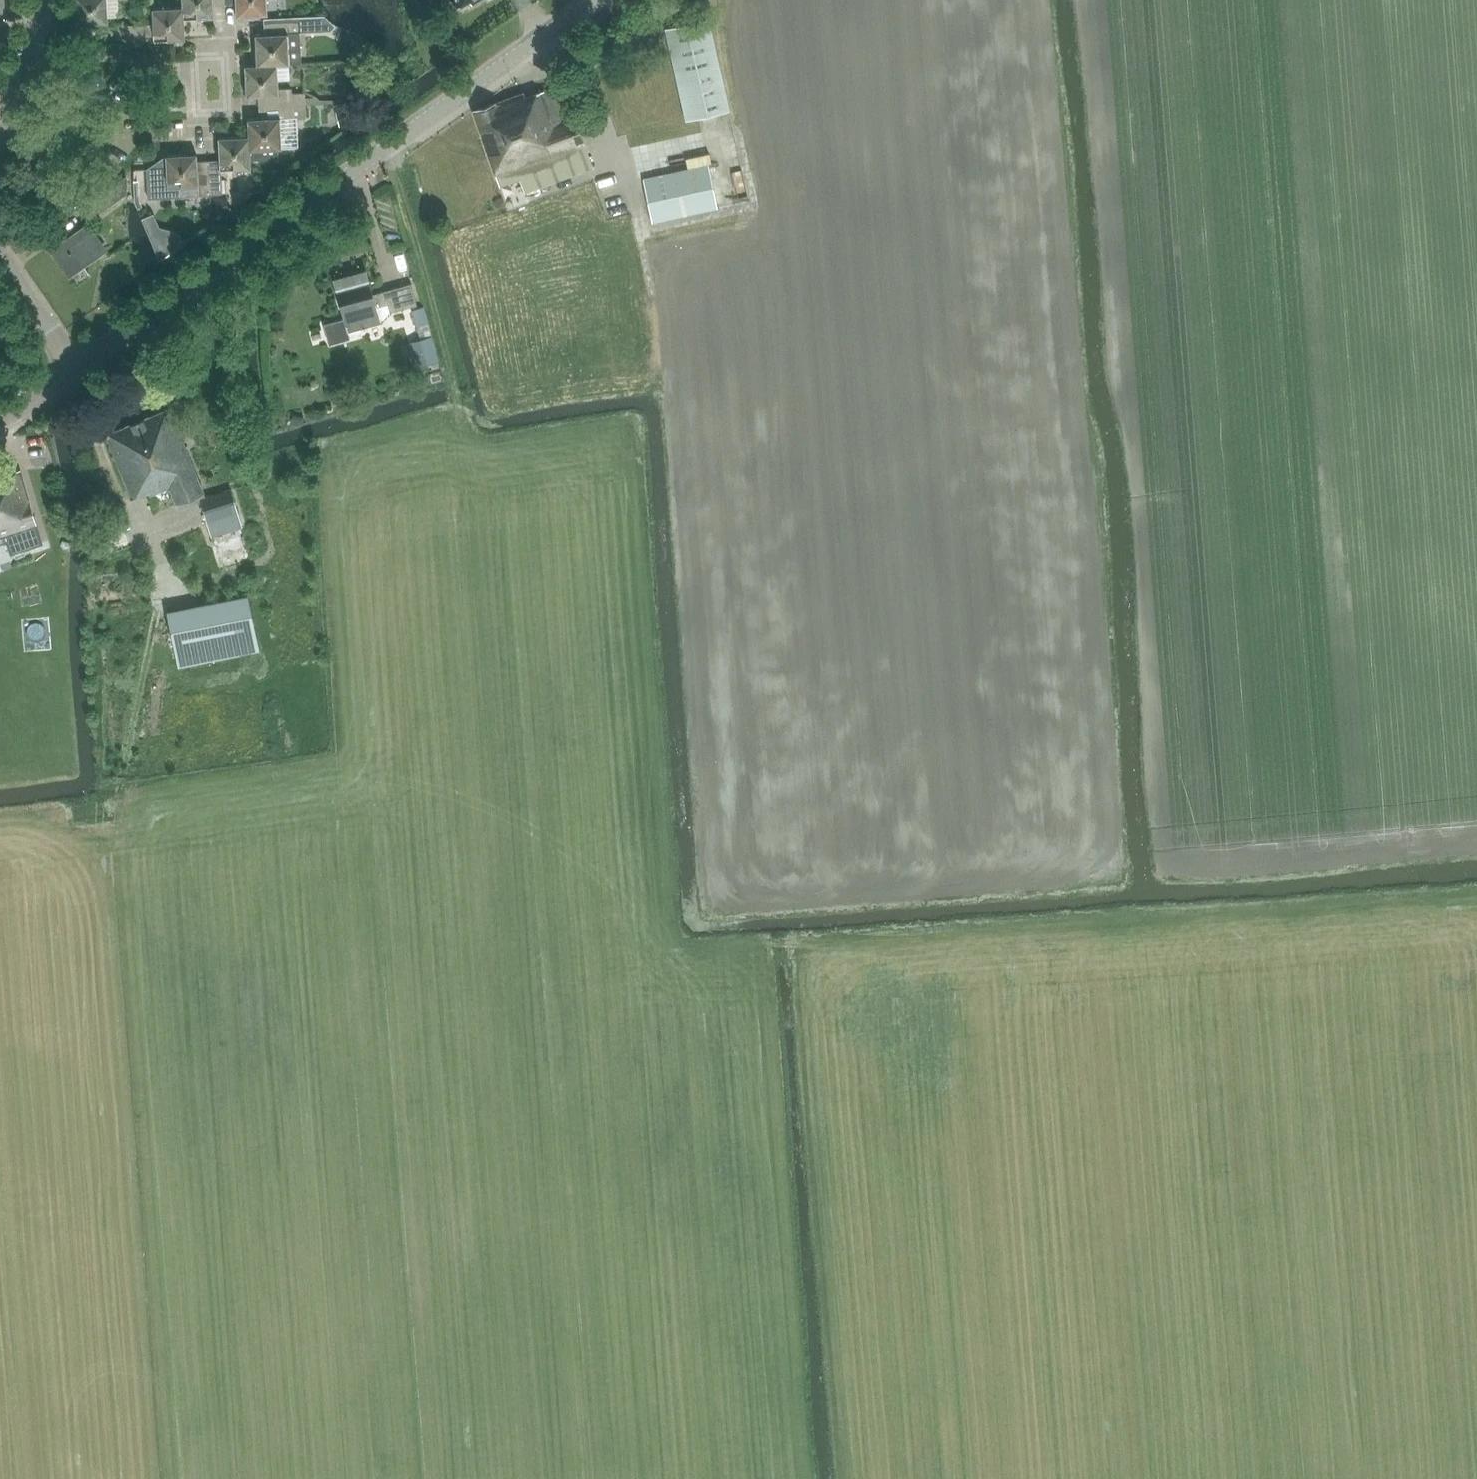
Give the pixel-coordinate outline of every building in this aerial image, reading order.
[(76,24),(109,23),(108,17),(107,0),(75,0),(76,24)] [(225,4),(225,0),(182,0),(183,7),(184,19),(184,18),(214,17),(214,5),(225,4)] [(267,0),(225,0),(225,4),(236,4),(237,16),(268,14),(267,0)] [(185,39),(184,18),(184,19),(183,7),(153,8),(153,24),(119,25),(120,37),(154,35),(154,40),(185,39)] [(265,34),(255,34),(257,65),(278,64),(289,64),(290,64),(302,63),(301,33),(306,32),(306,15),(264,17),(264,22),(265,34)] [(686,119),(688,119),(729,109),(708,19),(666,29),(686,119)] [(257,65),(245,65),(247,96),(259,96),(259,107),(294,105),(306,104),(306,92),(291,93),(291,92),(287,88),(279,88),(279,80),(287,80),(290,77),(289,64),(278,64),(257,65)] [(525,192),(593,167),(575,118),(562,122),(550,88),(526,97),(524,92),(497,102),(473,111),(497,178),(500,186),(520,178),(525,192)] [(260,118),(248,119),(249,136),(250,136),(250,150),(251,150),(252,160),(279,159),(278,149),(283,148),(281,118),(295,117),(307,116),(306,104),(294,105),(259,107),(260,118)] [(220,159),(209,160),(211,195),(223,194),(222,170),(252,169),(252,160),(251,150),(250,150),(250,136),(249,136),(230,137),(219,137),(219,138),(220,159)] [(167,167),(147,168),(149,197),(183,196),(182,187),(198,186),(199,196),(211,195),(209,160),(198,161),(197,154),(166,155),(167,167)] [(653,221),(717,207),(708,165),(644,179),(653,221)] [(128,179),(128,177),(126,176),(89,202),(98,215),(127,194),(128,179)] [(150,215),(142,219),(150,237),(158,234),(150,215)] [(91,247),(100,241),(88,224),(52,250),(70,275),(97,256),(91,247)] [(324,323),(329,344),(349,338),(348,332),(381,323),(377,307),(388,303),(390,312),(417,304),(411,283),(373,293),(366,269),(333,278),(344,318),(324,323)] [(177,503),(204,492),(169,407),(106,434),(132,497),(148,491),(150,495),(170,486),(177,503)] [(38,528),(20,469),(4,474),(3,470),(0,471),(0,539),(38,528)] [(210,528),(240,519),(231,488),(201,498),(210,528)] [(179,663),(258,647),(247,597),(169,613),(179,663)]
